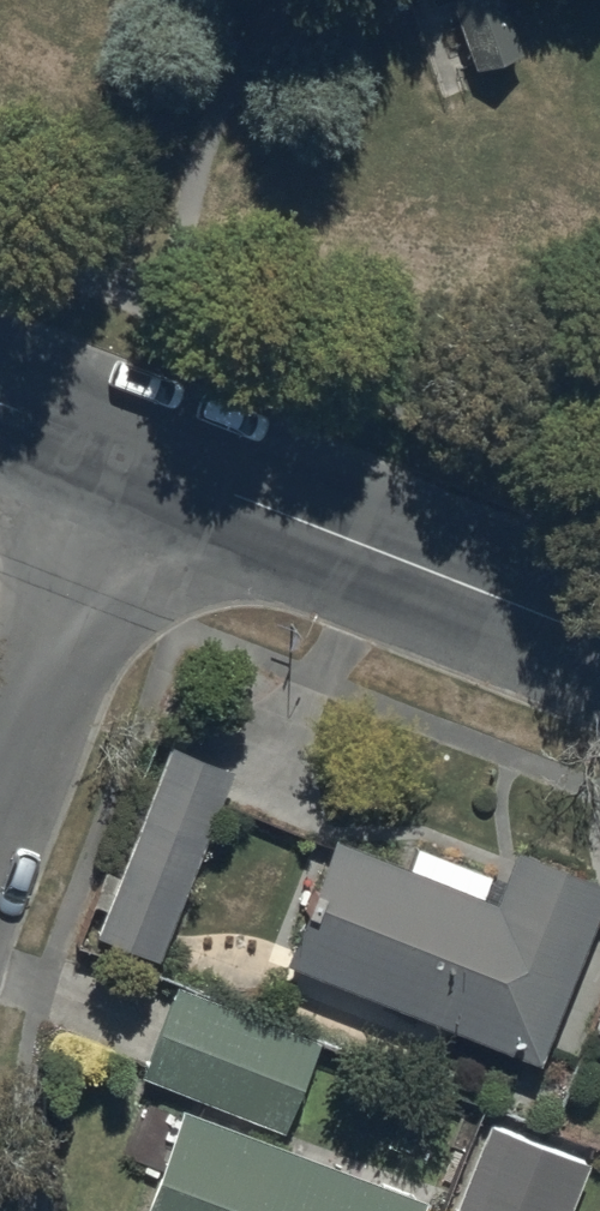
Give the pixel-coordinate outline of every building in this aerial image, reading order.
[(453,4),(457,16),(472,59),(478,73),(523,58),(502,0),(466,0),(453,4)] [(97,936),(159,960),(233,770),(171,746),(97,936)] [(285,962),(538,1063),(599,908),(599,882),(515,848),(494,901),(334,838),(285,962)] [(320,1043),(175,986),(140,1074),(286,1131),(320,1043)] [(183,1110),(145,1210),(422,1210),(426,1200),(183,1110)] [(491,1125),(458,1210),(565,1210),(584,1160),(491,1125)]
